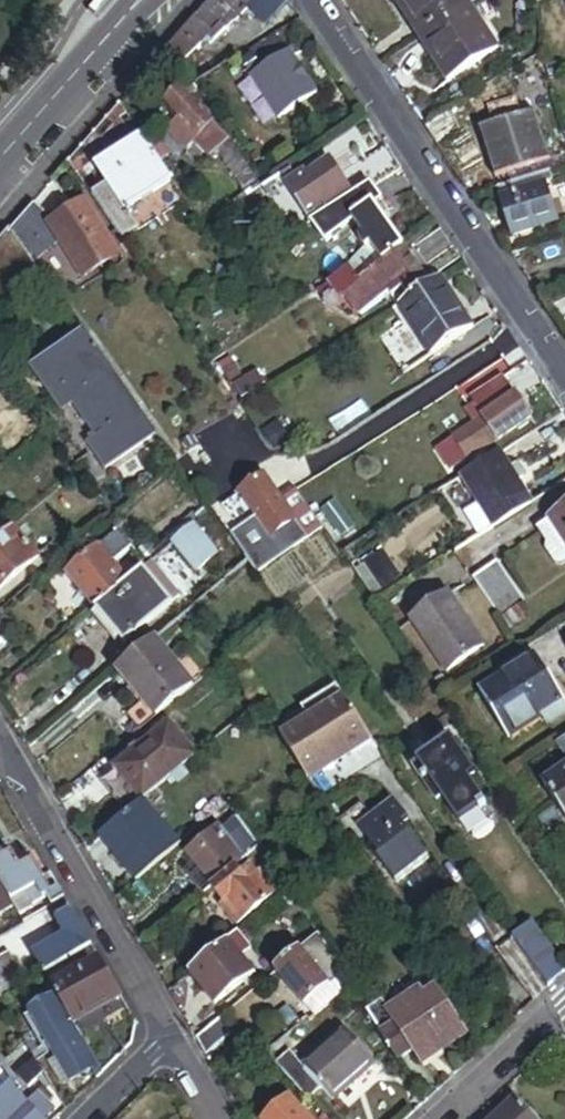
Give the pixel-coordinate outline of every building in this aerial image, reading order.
[(197,19),(215,36),(220,41),(238,23),(239,25),(250,12),(262,0),(214,0),(197,19)] [(289,0),(262,0),(250,12),(267,28),(275,20),(291,3),(289,0)] [(474,7),(469,0),(394,0),(419,38),(474,7)] [(500,48),(474,7),(419,38),(448,82),(500,48)] [(197,19),(170,50),(184,68),(211,40),(215,36),(197,19)] [(215,36),(211,40),(216,45),(220,41),(215,36)] [(283,41),(245,66),(255,81),(293,55),(283,41)] [(293,55),(255,81),(282,122),(320,97),(293,55)] [(200,95),(193,85),(183,94),(191,103),(200,95)] [(191,103),(183,94),(168,108),(177,119),(196,139),(211,125),(191,103)] [(124,102),(70,162),(123,238),(137,229),(126,212),(175,180),(124,102)] [(485,133),(492,155),(499,153),(507,178),(553,163),(538,116),(485,133)] [(196,139),(177,119),(166,130),(165,138),(176,149),(185,150),(192,143),(196,139)] [(226,140),(211,125),(196,139),(192,143),(206,158),(226,140)] [(226,140),(206,158),(214,161),(220,157),(243,192),(230,201),(238,212),(265,195),(263,192),(260,187),(228,138),(226,140)] [(385,149),(356,168),(370,190),(372,188),(399,171),(385,149)] [(499,153),(492,155),(500,180),(507,178),(499,153)] [(289,190),(314,227),(355,200),(333,167),(311,182),(308,177),(289,190)] [(552,174),(498,191),(502,202),(547,187),(555,184),(552,174)] [(278,183),(275,177),(260,187),(263,192),(273,186),(278,183)] [(265,195),(268,199),(277,193),(273,186),(263,192),(265,195)] [(559,224),(547,187),(502,202),(514,239),(559,224)] [(355,200),(314,227),(325,244),(356,223),(368,240),(374,249),(376,252),(387,266),(407,252),(377,209),(383,205),(372,188),(370,190),(355,200)] [(71,212),(54,225),(88,274),(119,252),(85,202),(71,212)] [(53,244),(29,209),(14,226),(35,256),(53,244)] [(51,221),(54,225),(71,212),(68,209),(51,221)] [(12,228),(0,241),(0,313),(48,280),(12,228)] [(453,248),(440,229),(414,247),(427,266),(453,248)] [(374,249),(368,240),(363,243),(369,252),(374,249)] [(361,284),(387,266),(376,252),(351,270),(361,284)] [(430,284),(407,252),(387,266),(388,268),(399,284),(410,298),(430,284)] [(339,278),(332,282),(358,320),(390,299),(398,310),(399,309),(432,287),(430,284),(410,298),(399,284),(388,291),(386,288),(372,298),(363,285),(377,275),(388,268),(387,266),(361,284),(351,270),(339,278)] [(388,291),(399,284),(388,268),(377,275),(386,288),(388,291)] [(386,288),(377,275),(363,285),(372,298),(386,288)] [(475,330),(442,281),(432,287),(399,309),(432,359),(475,330)] [(398,310),(394,312),(410,336),(404,339),(422,365),(432,359),(399,309),(398,310)] [(94,340),(44,375),(70,413),(85,403),(108,437),(92,448),(110,474),(162,438),(94,340)] [(0,351),(0,368),(8,363),(0,351)] [(507,382),(497,367),(480,379),(489,393),(507,382)] [(513,402),(518,399),(507,382),(489,393),(475,403),(481,412),(487,420),(492,417),(487,409),(508,395),(513,402)] [(492,417),(513,402),(508,395),(487,409),(492,417)] [(518,399),(513,402),(492,417),(487,420),(488,422),(500,441),(532,420),(518,399)] [(487,420),(481,412),(472,418),(479,429),(488,422),(487,420)] [(293,414),(274,425),(282,440),(301,429),(293,414)] [(479,429),(461,440),(474,458),(500,441),(488,422),(479,429)] [(500,456),(465,479),(481,505),(497,529),(532,506),(520,487),(511,473),(500,456)] [(98,463),(84,472),(98,491),(111,482),(98,463)] [(519,469),(511,473),(520,487),(527,482),(528,477),(523,470),(519,469)] [(263,480),(238,498),(269,540),(294,522),(263,480)] [(481,505),(467,514),(482,537),(497,529),(481,505)] [(551,524),(564,545),(564,514),(551,524)] [(551,524),(539,532),(549,548),(547,553),(557,567),(564,568),(564,567),(564,545),(551,524)] [(14,529),(0,541),(0,591),(39,558),(14,529)] [(195,530),(177,545),(200,573),(217,558),(195,530)] [(44,553),(55,566),(66,557),(55,544),(44,553)] [(69,578),(97,611),(130,583),(102,550),(69,578)] [(153,564),(145,571),(173,605),(182,597),(153,564)] [(500,565),(475,582),(501,622),(526,605),(500,565)] [(173,605),(145,571),(130,583),(97,611),(99,613),(122,640),(126,645),(174,606),(173,605)] [(451,599),(438,608),(443,616),(457,606),(451,599)] [(438,608),(414,625),(449,675),(486,648),(457,606),(443,616),(438,608)] [(122,640),(99,613),(94,618),(118,644),(122,640)] [(154,642),(119,671),(159,718),(177,703),(194,688),(154,642)] [(564,700),(538,658),(482,694),(509,736),(529,723),(564,700)] [(375,742),(345,700),(284,743),(312,786),(375,742)] [(529,723),(534,730),(564,710),(564,700),(529,723)] [(144,801),(198,756),(171,723),(117,768),(144,801)] [(450,742),(412,769),(436,803),(439,800),(467,781),(474,777),(450,742)] [(550,756),(564,776),(564,775),(564,746),(550,756)] [(215,758),(211,753),(206,757),(210,761),(215,758)] [(543,790),(564,821),(564,775),(564,776),(543,790)] [(467,781),(439,800),(457,825),(485,806),(467,781)] [(392,800),(356,828),(371,848),(403,824),(408,820),(392,800)] [(179,843),(144,801),(102,836),(118,855),(124,850),(143,873),(179,843)] [(252,852),(260,846),(237,819),(222,832),(215,823),(184,850),(192,860),(187,865),(208,890),(210,888),(236,866),(252,852)] [(380,859),(411,834),(403,824),(371,848),(380,859)] [(430,859),(411,834),(380,859),(398,884),(430,859)] [(236,866),(210,888),(223,904),(227,901),(230,905),(224,911),(237,925),(275,893),(269,885),(274,881),(285,896),(290,892),(260,846),(252,852),(263,868),(256,873),(250,865),(241,872),(236,866)] [(124,850),(118,855),(137,878),(143,873),(124,850)] [(0,864),(0,878),(13,902),(38,888),(44,899),(48,897),(47,896),(59,889),(52,875),(51,874),(45,878),(39,867),(36,868),(27,854),(17,860),(15,855),(0,864)] [(183,869),(204,893),(208,890),(187,865),(183,869)] [(13,902),(0,878),(0,914),(15,905),(13,902)] [(15,905),(21,915),(34,908),(33,906),(44,899),(38,888),(13,902),(15,905)] [(65,899),(59,889),(47,896),(48,897),(53,906),(65,899)] [(223,904),(220,906),(224,911),(230,905),(227,901),(223,904)] [(93,946),(73,911),(58,920),(67,935),(78,955),(93,946)] [(533,927),(513,941),(547,990),(564,974),(564,972),(533,927)] [(78,955),(67,935),(34,954),(46,974),(78,955)] [(238,935),(229,943),(241,957),(250,950),(238,935)] [(320,938),(302,953),(330,987),(307,1007),(312,1014),(348,984),(320,938)] [(241,957),(229,943),(192,974),(191,975),(216,1005),(254,973),(241,957)] [(330,987),(302,953),(275,975),(304,1009),(307,1007),(330,987)] [(0,964),(0,995),(3,1000),(13,995),(5,981),(22,971),(13,956),(0,964)] [(121,995),(102,962),(55,990),(59,997),(74,1023),(121,995)] [(348,984),(312,1014),(315,1018),(351,987),(348,984)] [(392,1014),(416,1050),(424,1062),(464,1035),(437,995),(432,999),(426,991),(392,1014)] [(98,1079),(103,1074),(74,1023),(59,997),(34,1012),(60,1059),(52,1063),(65,1085),(92,1070),(98,1079)] [(392,1014),(385,1004),(369,1015),(398,1063),(416,1050),(392,1014)] [(223,1018),(198,1039),(208,1057),(236,1034),(223,1018)] [(339,1027),(298,1065),(302,1069),(343,1032),(339,1027)] [(302,1069),(316,1085),(330,1100),(371,1062),(343,1032),(302,1069)] [(286,1052),(274,1063),(304,1096),(316,1085),(302,1069),(298,1065),(286,1052)] [(46,1075),(39,1062),(22,1079),(32,1089),(46,1075)] [(16,1084),(0,1100),(0,1118),(49,1118),(56,1112),(50,1104),(56,1099),(48,1091),(33,1106),(16,1084)] [(271,1118),(310,1118),(292,1100),(271,1118)] [(499,1118),(531,1118),(516,1103),(499,1118)]
